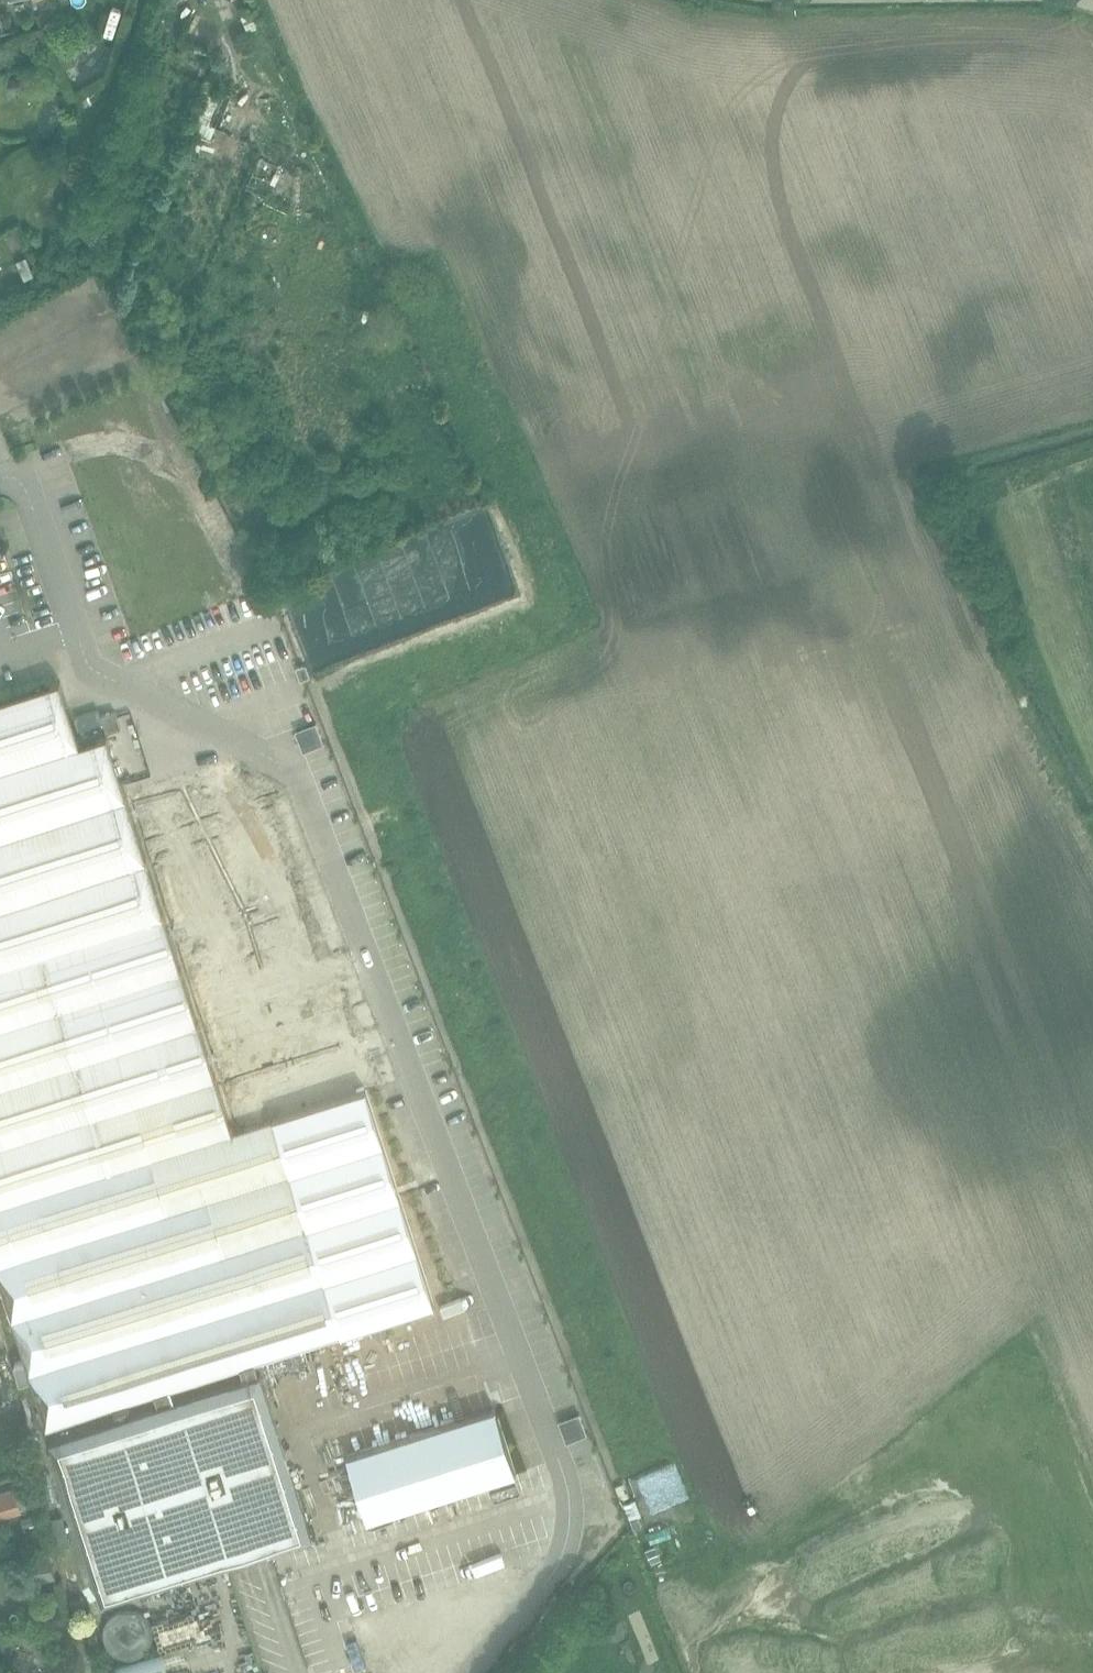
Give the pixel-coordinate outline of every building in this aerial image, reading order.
[(23,1363),(14,1366),(19,1383),(29,1380),(44,1431),(152,1396),(156,1407),(47,1442),(98,1604),(310,1538),(258,1375),(257,1376),(253,1363),(340,1336),(433,1306),(365,1090),(273,1119),(234,1131),(107,735),(81,743),(60,680),(0,700),(0,1286),(23,1363)] [(350,1001),(330,1006),(334,1021),(354,1016),(350,1001)] [(315,1056),(319,1074),(352,1065),(347,1047),(315,1056)] [(340,1431),(311,1440),(339,1529),(514,1474),(493,1409),(488,1410),(476,1375),(336,1419),(340,1431)] [(0,1494),(0,1518),(22,1512),(15,1489),(0,1494)] [(28,1554),(34,1582),(56,1576),(49,1549),(28,1554)] [(112,1672),(168,1672),(162,1654),(111,1669),(112,1672)]
